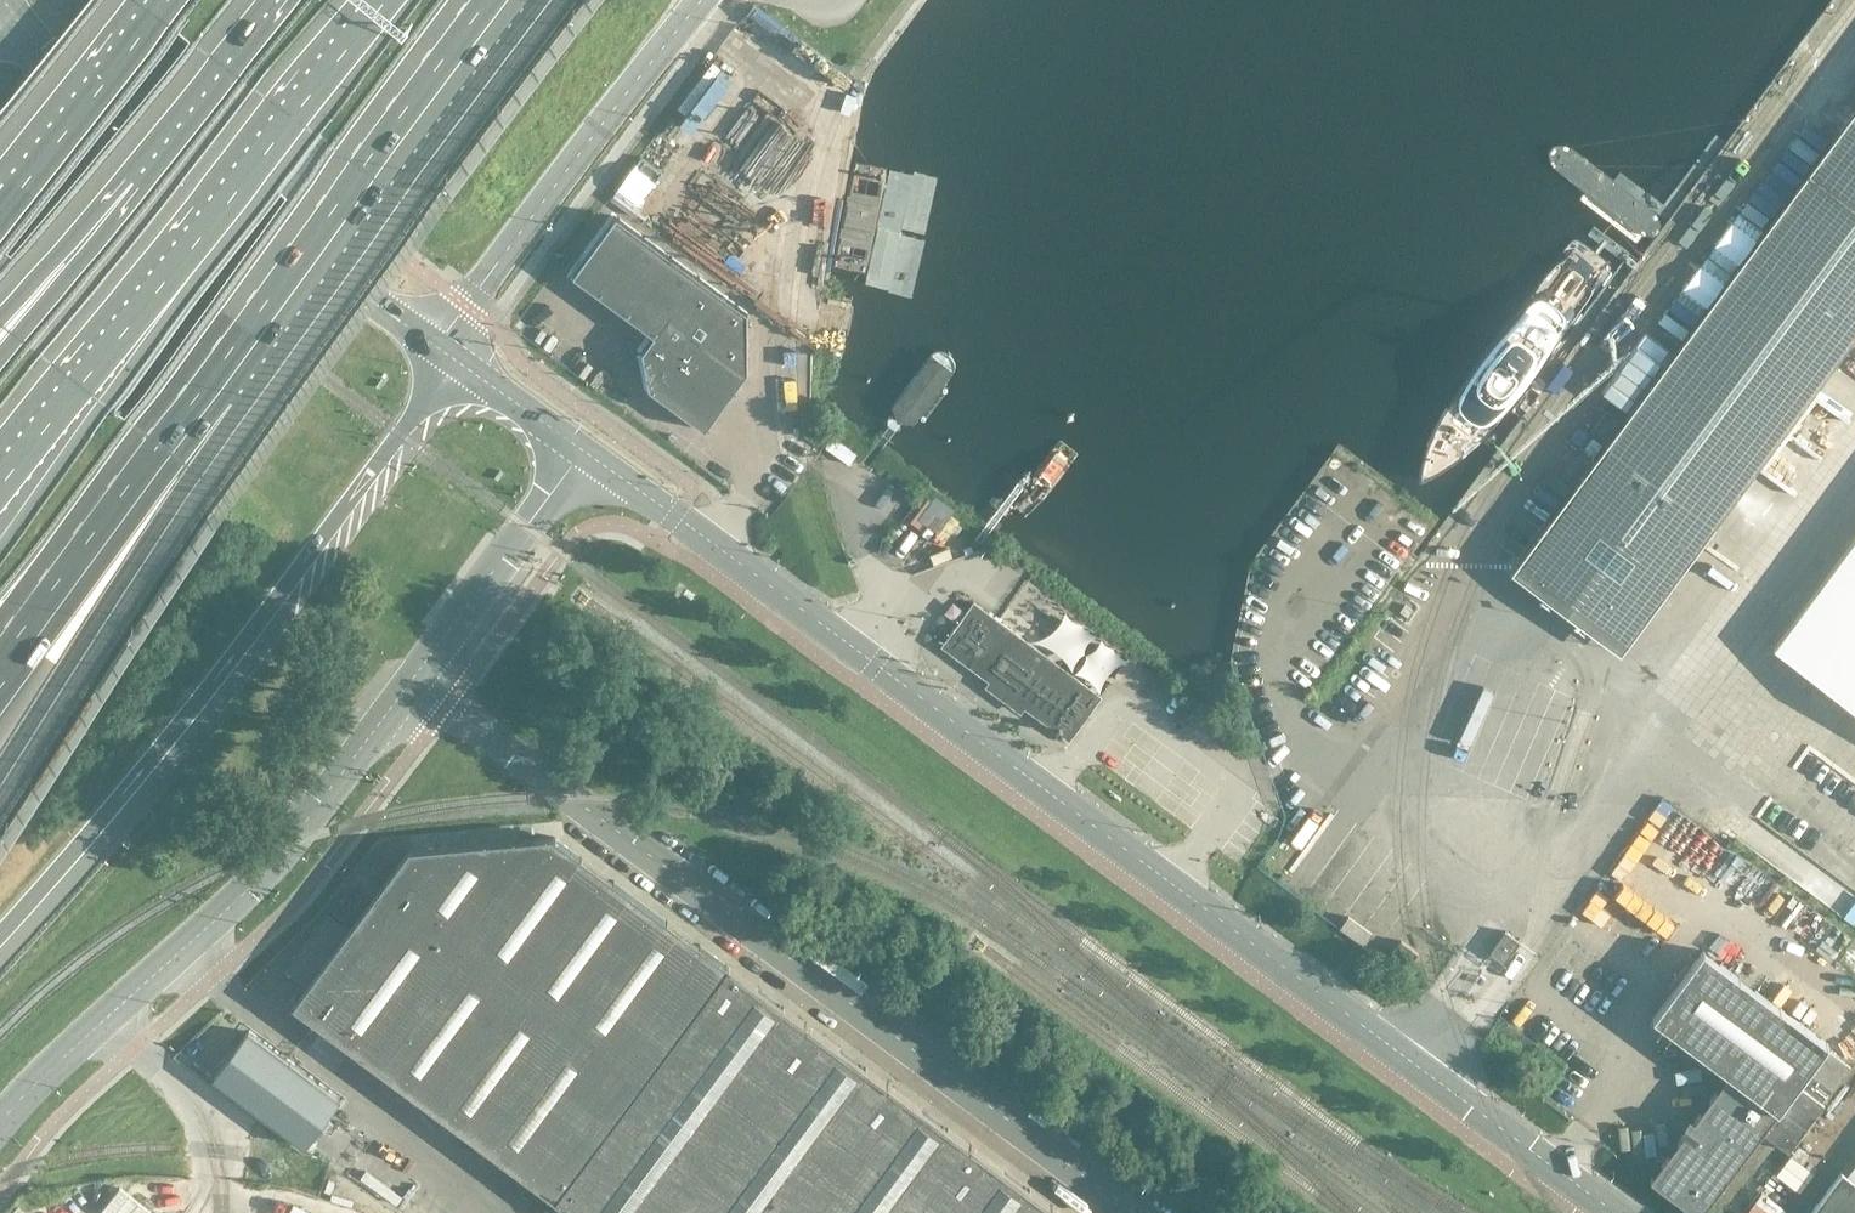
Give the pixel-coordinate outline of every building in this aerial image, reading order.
[(1811,172),(1809,172),(1809,173),(1810,174),(1746,260),(1737,254),(1720,277),(1728,283),(1520,563),(1626,641),(1854,335),(1854,113),(1811,172)] [(600,295),(644,235),(617,216),(573,275),(600,295)] [(627,315),(671,255),(644,235),(600,295),(627,315)] [(654,335),(698,275),(671,255),(627,315),(654,335)] [(748,371),(748,312),(698,275),(654,335),(642,351),(649,388),(705,430),(735,389),(739,391),(750,376),(746,373),(748,371)] [(1605,440),(1620,420),(1607,410),(1592,431),(1605,440)] [(939,531),(957,508),(936,492),(918,515),(939,531)] [(1774,646),(1854,706),(1854,538),(1774,646)] [(951,633),(942,644),(959,657),(991,681),(988,685),(1000,693),(999,695),(999,696),(1000,696),(1000,697),(1004,700),(1005,700),(1006,700),(1007,699),(1022,710),(1025,706),(1057,730),(1057,731),(1058,732),(1060,733),(1060,732),(1069,738),(1091,709),(1101,695),(1099,694),(1028,641),(974,601),(971,605),(958,624),(957,625),(955,628),(952,632),(951,633)] [(233,826),(225,823),(222,830),(229,833),(231,830),(233,826)] [(1015,1177),(936,1118),(851,1055),(770,995),(690,936),(677,926),(593,865),(564,843),(554,836),(429,847),(410,849),(350,929),(308,986),(294,1005),(315,1021),(343,1042),(421,1099),(502,1159),(574,1212),(1064,1212),(1015,1177)] [(1289,840),(1286,837),(1279,846),(1283,849),(1289,840)] [(351,887),(333,910),(345,919),(362,895),(351,887)] [(308,986),(350,929),(326,911),(284,968),(308,986)] [(1506,930),(1490,952),(1505,963),(1521,941),(1506,930)] [(1829,1043),(1703,950),(1653,1017),(1663,1025),(1729,1074),(1694,1121),(1689,1117),(1679,1130),(1684,1133),(1650,1179),(1695,1212),(1702,1212),(1829,1043)] [(1505,962),(1490,952),(1485,959),(1499,970),(1505,962)] [(214,1077),(214,1078),(306,1146),(310,1139),(320,1127),(325,1130),(327,1132),(333,1124),(326,1118),(340,1099),(285,1058),(248,1031),(214,1077)] [(214,1067),(219,1071),(234,1050),(229,1046),(214,1067)] [(1764,1132),(1788,1150),(1851,1066),(1827,1048),(1764,1132)] [(325,1130),(320,1127),(310,1139),(315,1143),(325,1130)] [(1847,1174),(1842,1170),(1810,1212),(1854,1212),(1854,1180),(1847,1174)] [(101,1210),(105,1212),(153,1212),(120,1187),(101,1210)]
